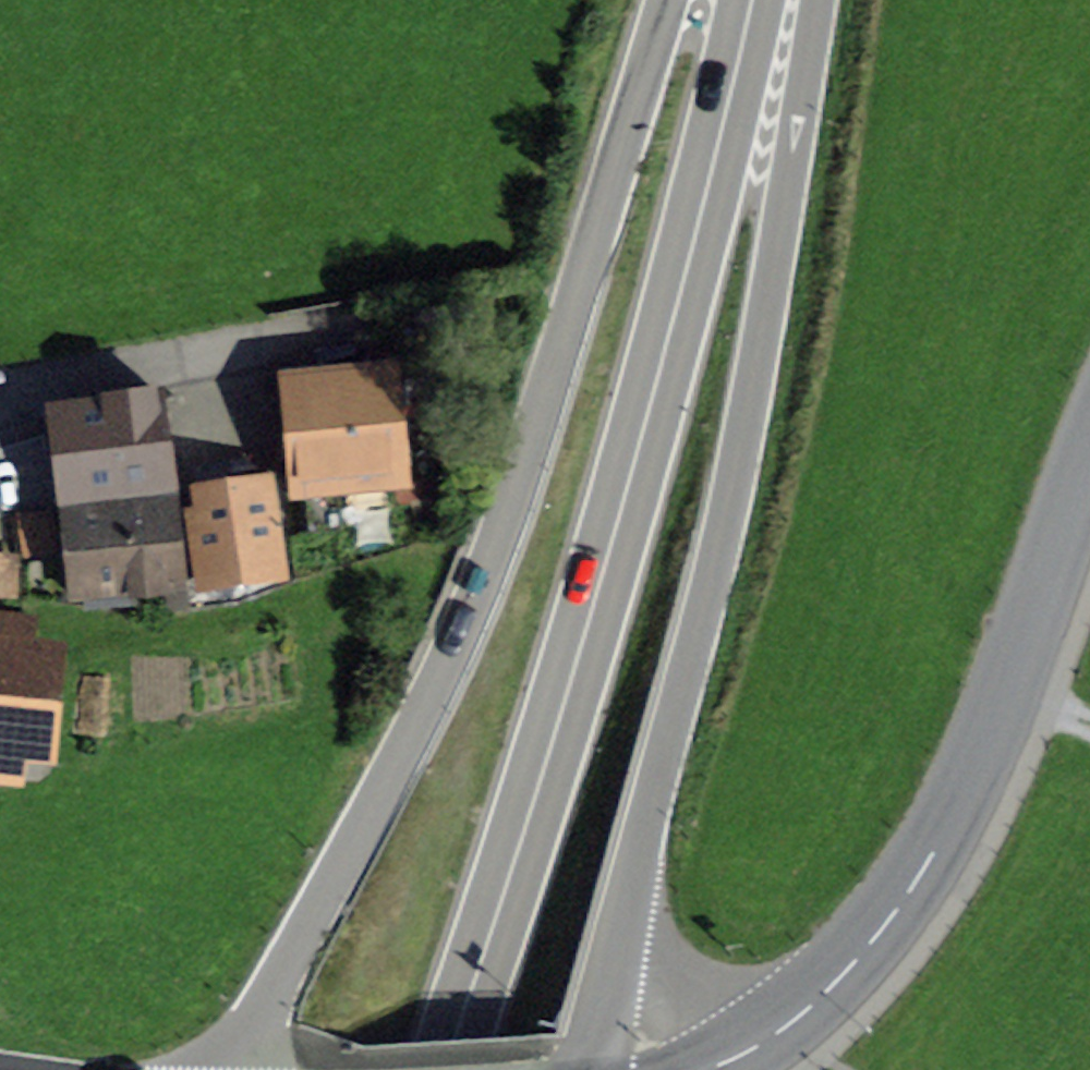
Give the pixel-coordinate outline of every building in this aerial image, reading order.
[(294,379),(304,479),(391,470),(395,521),(418,519),(415,483),(406,484),(404,467),(393,468),(385,364),(364,366),(366,387),(345,389),(343,374),(294,379)] [(161,397),(64,409),(76,505),(173,493),(161,397)] [(283,572),(269,481),(206,490),(211,522),(190,525),(198,584),(283,572)] [(188,610),(176,511),(169,512),(168,501),(77,511),(84,587),(164,579),(166,611),(188,610)] [(25,524),(27,563),(64,561),(62,522),(25,524)] [(18,593),(19,561),(0,561),(0,593),(18,593)] [(40,756),(49,653),(23,650),(26,622),(0,620),(0,752),(40,756)]
